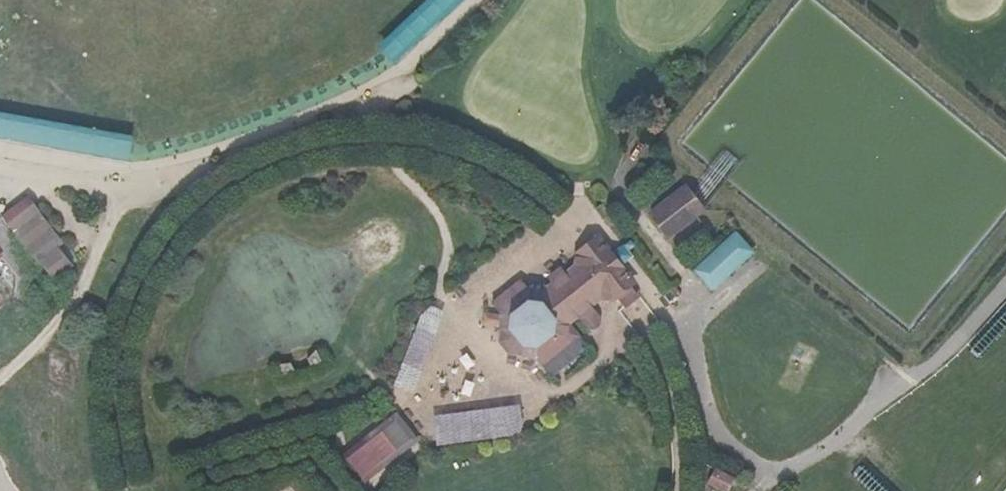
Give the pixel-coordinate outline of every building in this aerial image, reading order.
[(379,46),(397,64),(463,0),(427,0),(379,46)] [(131,156),(135,130),(0,113),(0,139),(131,156)] [(631,213),(612,228),(646,272),(666,256),(667,244),(664,240),(704,208),(686,185),(651,212),(645,216),(644,214),(631,213)] [(52,280),(78,260),(27,196),(2,216),(52,280)] [(735,229),(693,272),(714,292),(756,249),(735,229)] [(599,237),(579,252),(575,268),(563,278),(542,295),(530,293),(520,282),(492,305),(501,316),(500,329),(494,334),(517,362),(522,357),(535,358),(541,368),(578,338),(566,323),(576,315),(585,327),(587,328),(589,329),(590,330),(592,330),(593,329),(594,329),(596,328),(597,327),(597,326),(598,325),(599,323),(599,321),(598,320),(598,318),(597,318),(588,306),(599,297),(612,298),(633,281),(599,237)] [(549,279),(554,285),(563,278),(558,271),(549,279)] [(420,303),(399,387),(419,392),(440,308),(420,303)] [(434,413),(436,442),(522,435),(520,406),(434,413)] [(402,418),(343,458),(360,482),(419,443),(402,418)] [(736,476),(715,467),(708,484),(724,490),(730,490),(736,476)]
